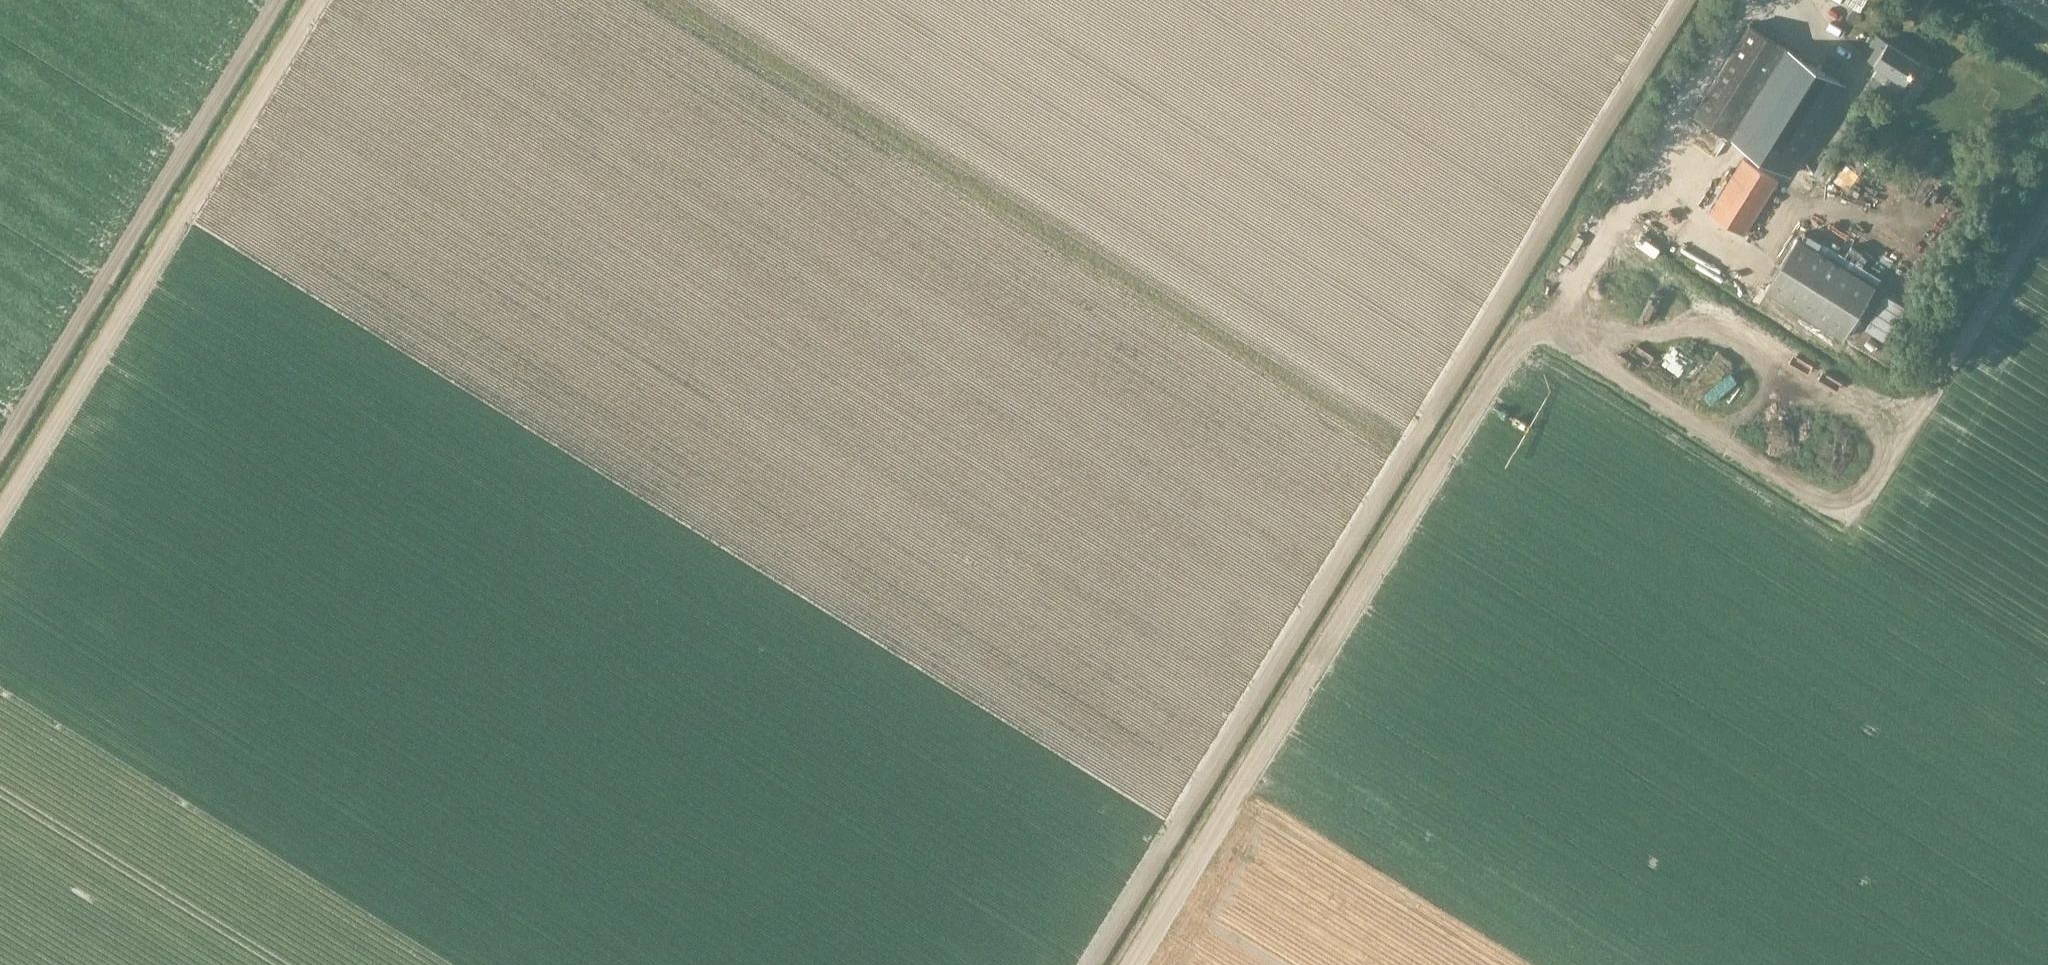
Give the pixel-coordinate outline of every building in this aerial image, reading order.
[(1836,13),(1830,22),(1846,31),(1851,22),(1836,13)] [(1845,84),(1783,46),(1747,23),(1691,113),(1754,152),(1749,160),(1744,157),(1709,213),(1742,234),(1778,178),(1772,176),(1777,167),(1789,174),(1845,84)] [(1903,82),(1917,59),(1886,40),(1876,34),(1866,50),(1876,57),(1872,62),(1903,82)] [(1797,239),(1764,290),(1841,340),(1874,288),(1797,239)] [(1878,359),(1883,349),(1856,336),(1851,347),(1878,359)] [(1676,369),(1686,350),(1665,339),(1655,358),(1676,369)]
